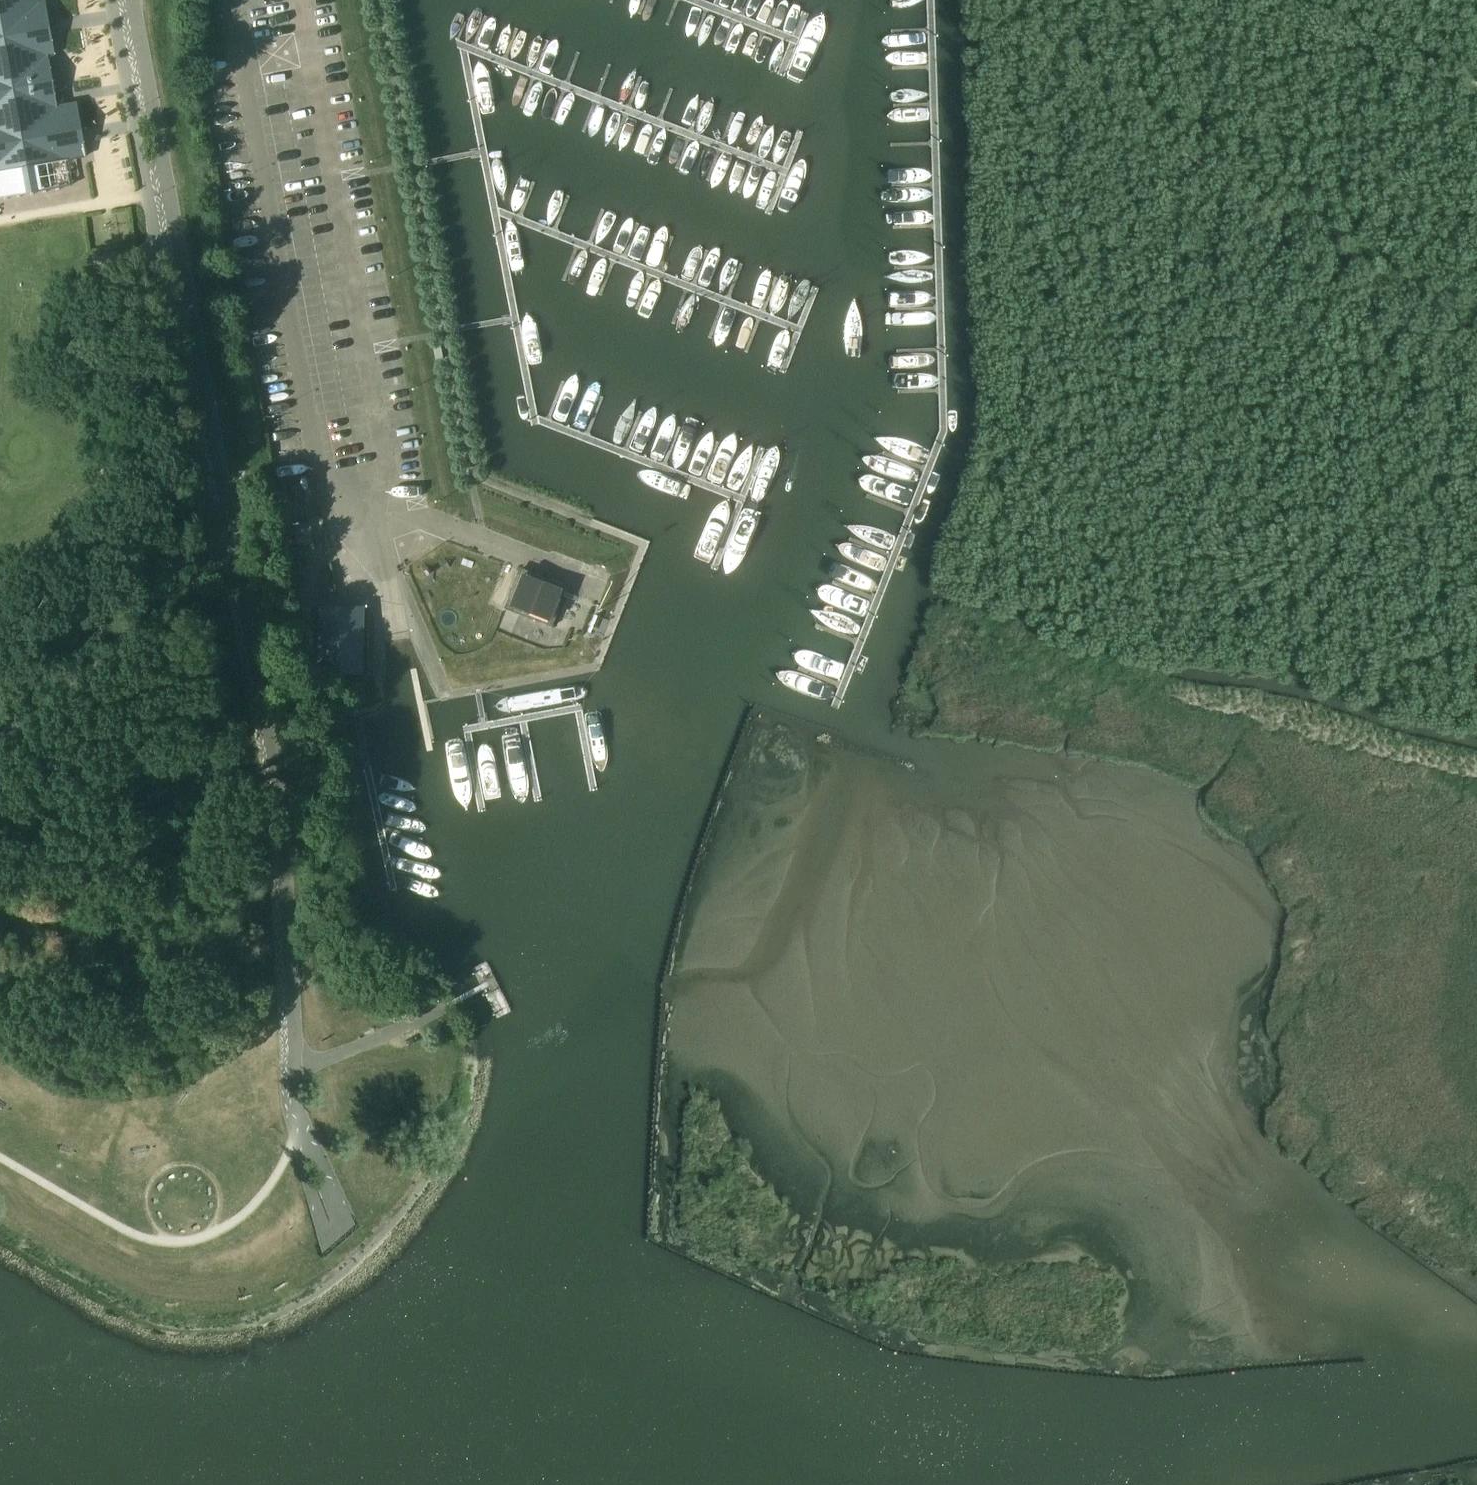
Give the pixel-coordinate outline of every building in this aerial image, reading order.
[(10,156),(12,167),(0,170),(0,198),(70,185),(65,159),(85,156),(82,141),(76,142),(69,103),(56,106),(47,55),(54,54),(51,40),(44,41),(37,0),(0,0),(0,157),(10,156)] [(532,573),(521,569),(509,599),(521,603),(531,606),(527,617),(551,627),(567,586),(542,577),(540,584),(530,580),(532,573)] [(336,680),(325,620),(303,624),(315,684),(336,680)]
